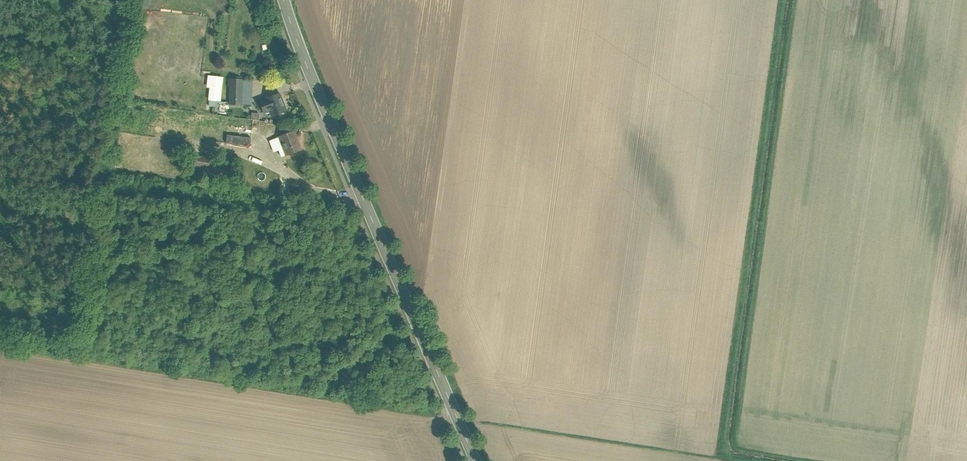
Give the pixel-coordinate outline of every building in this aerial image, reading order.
[(217,74),(217,101),(234,101),(234,74),(217,74)] [(263,105),(266,113),(279,107),(270,86),(255,92),(258,99),(249,103),(251,109),(263,105)] [(219,125),(218,137),(244,139),(244,126),(219,125)] [(267,132),(278,154),(293,147),(283,125),(267,132)]
